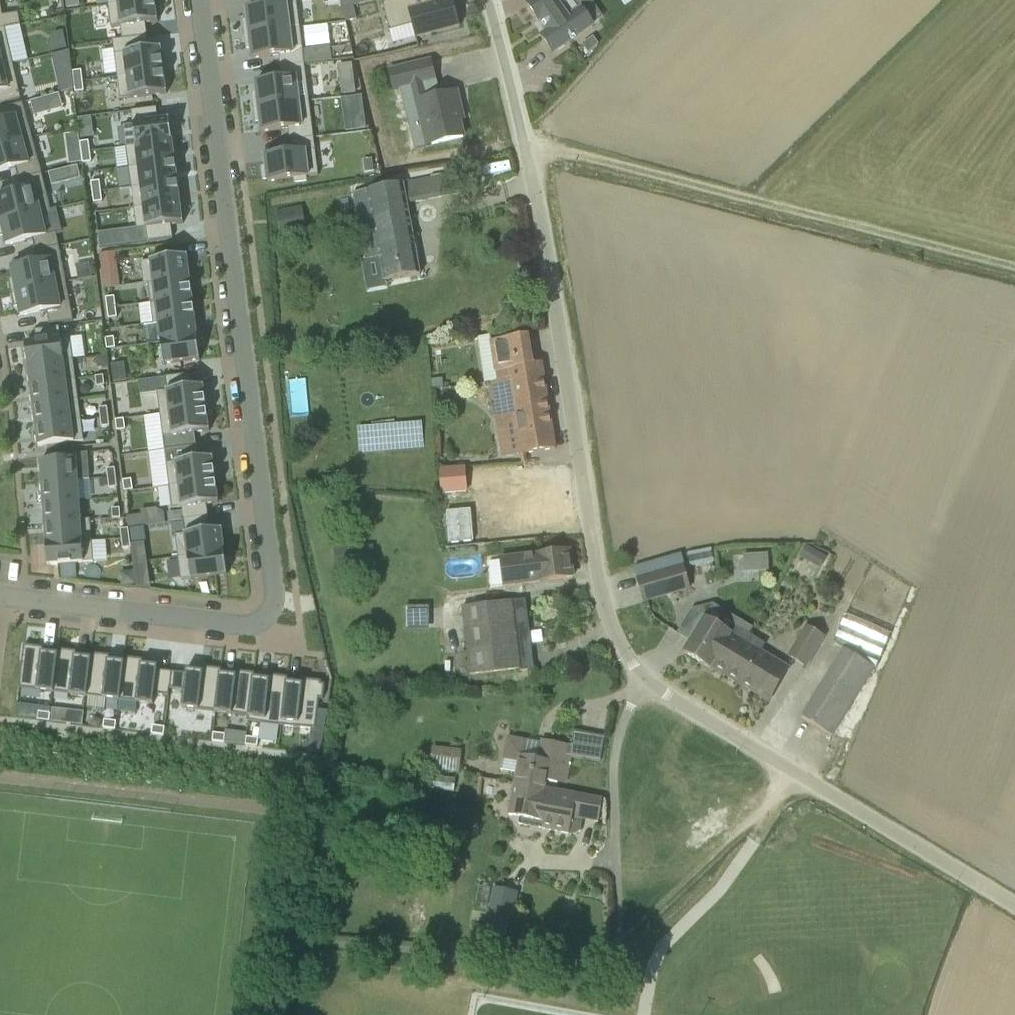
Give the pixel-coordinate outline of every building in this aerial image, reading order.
[(155,0),(109,6),(112,29),(122,27),(124,42),(148,39),(146,25),(158,23),(158,22),(157,22),(155,0)] [(245,33),(245,36),(290,30),(288,6),(297,5),(296,0),(272,0),(273,8),(246,11),(247,21),(243,22),(245,33)] [(353,6),(351,0),(340,0),(342,9),(353,6)] [(455,7),(448,9),(446,2),(441,3),(441,0),(393,0),(382,3),(390,31),(412,26),(416,39),(460,27),(455,7)] [(528,5),(539,21),(541,19),(550,32),(543,38),(553,53),(593,26),(592,25),(575,0),(536,0),(528,5)] [(4,29),(20,27),(19,15),(2,18),(0,2),(0,30),(4,29)] [(353,6),(342,9),(346,22),(357,19),(353,6)] [(12,66),(4,29),(0,30),(0,68),(12,66)] [(290,30),(245,36),(245,38),(247,50),(251,49),(252,59),(279,56),(281,68),(305,65),(303,52),(293,54),(290,30)] [(66,32),(49,36),(53,53),(70,49),(66,32)] [(582,46),(587,53),(598,46),(593,38),(582,46)] [(124,42),(113,43),(118,78),(164,72),(161,51),(162,51),(162,49),(149,51),(148,39),(124,42)] [(317,49),(319,63),(332,61),(330,48),(317,49)] [(431,62),(390,72),(394,91),(436,81),(431,62)] [(339,76),(354,74),(353,63),(338,65),(339,76)] [(253,95),(254,106),(254,109),(300,103),(297,80),(306,78),(305,65),(281,68),(282,81),(255,85),(257,95),(253,95)] [(0,68),(0,107),(20,101),(12,66),(0,68)] [(82,72),(73,73),(74,83),(83,82),(82,72)] [(164,72),(118,78),(121,100),(167,94),(167,93),(166,93),(164,72)] [(73,73),(57,76),(60,92),(75,88),(74,83),(73,73)] [(83,82),(74,83),(75,88),(76,94),(84,93),(83,82)] [(36,116),(65,108),(61,93),(32,101),(36,116)] [(432,145),(464,138),(460,121),(464,120),(457,93),(422,101),(432,145)] [(345,130),(365,129),(364,96),(344,97),(345,130)] [(288,129),(290,142),(314,139),(312,126),(303,127),(300,103),(254,109),(256,123),(260,122),(261,133),(288,129)] [(32,139),(23,104),(0,111),(0,112),(3,122),(0,123),(0,148),(32,139)] [(134,125),(124,127),(126,148),(173,142),(170,122),(172,122),(171,120),(159,122),(157,109),(132,113),(134,125)] [(92,117),(80,119),(83,138),(95,136),(92,117)] [(0,148),(0,173),(15,169),(19,181),(42,175),(32,139),(0,148)] [(307,182),(306,178),(309,178),(306,153),(316,152),(314,139),(290,142),(292,154),(265,158),(266,168),(262,169),(263,181),(267,180),(268,183),(294,179),(295,184),(307,182)] [(89,142),(80,144),(82,154),(90,153),(89,142)] [(173,142),(126,148),(129,169),(175,163),(173,142)] [(90,153),(82,154),(83,163),(83,165),(92,164),(90,153)] [(83,163),(82,154),(68,155),(70,165),(83,163)] [(373,160),(363,161),(365,174),(375,172),(373,160)] [(175,163),(129,169),(131,189),(178,183),(175,163)] [(71,182),(81,179),(78,167),(68,170),(71,182)] [(51,211),(42,175),(19,181),(22,193),(0,198),(0,223),(51,211)] [(355,194),(368,262),(379,260),(383,283),(420,276),(406,202),(434,197),(431,180),(403,185),(403,184),(402,185),(355,194)] [(100,182),(91,183),(93,194),(102,193),(100,182)] [(178,183),(131,189),(134,209),(180,204),(178,183)] [(102,193),(93,194),(94,205),(103,203),(102,193)] [(180,204),(134,209),(136,229),(145,228),(148,243),(173,239),(172,225),(184,223),(184,221),(182,221),(180,204)] [(277,212),(282,237),(306,232),(300,207),(277,212)] [(0,223),(0,237),(4,236),(6,246),(33,240),(35,252),(59,248),(57,234),(47,236),(41,214),(51,212),(51,211),(0,223)] [(14,280),(9,281),(12,294),(66,284),(59,248),(35,252),(38,265),(12,270),(14,280)] [(188,257),(141,263),(144,286),(149,285),(190,280),(187,259),(188,258),(188,257)] [(119,277),(102,279),(104,289),(120,287),(119,277)] [(190,280),(149,285),(151,304),(192,299),(190,280)] [(66,284),(12,294),(15,308),(19,307),(21,317),(47,312),(50,326),(74,321),(66,284)] [(115,298),(106,299),(108,310),(116,309),(115,298)] [(192,299),(151,304),(154,324),(159,323),(195,319),(192,299)] [(116,309),(108,310),(109,320),(117,319),(116,309)] [(195,319),(159,323),(162,343),(197,339),(195,319)] [(36,344),(25,345),(28,366),(73,360),(70,339),(61,340),(60,328),(34,331),(36,344)] [(529,337),(491,344),(497,382),(512,379),(512,385),(544,380),(541,364),(533,366),(529,337)] [(115,339),(106,340),(107,350),(116,349),(115,339)] [(197,339),(162,343),(164,366),(166,366),(165,364),(198,360),(199,362),(200,361),(197,339)] [(102,369),(109,368),(108,356),(107,357),(97,358),(98,365),(102,369)] [(73,360),(28,366),(31,386),(76,380),(73,360)] [(112,366),(114,383),(127,382),(125,364),(112,366)] [(167,392),(158,393),(161,416),(207,410),(204,389),(205,388),(205,387),(192,389),(190,375),(165,379),(167,392)] [(104,377),(95,378),(96,388),(105,387),(104,377)] [(517,425),(521,453),(555,448),(544,380),(512,385),(512,379),(497,382),(490,383),(497,428),(517,425)] [(76,380),(31,386),(34,407),(78,401),(76,380)] [(78,401),(34,407),(36,427),(81,422),(78,401)] [(107,408),(99,409),(100,419),(109,418),(107,408)] [(207,410),(161,416),(163,438),(165,452),(197,448),(195,434),(211,432),(210,431),(209,431),(207,410)] [(109,418),(100,419),(101,428),(110,427),(109,418)] [(124,421),(116,422),(117,432),(126,431),(124,421)] [(81,422),(36,427),(39,448),(84,442),(81,422)] [(197,448),(165,452),(167,465),(169,487),(216,482),(213,460),(214,460),(214,459),(198,461),(197,448)] [(75,460),(41,463),(42,484),(78,481),(90,481),(88,454),(75,455),(75,460)] [(115,469),(107,470),(108,480),(116,479),(115,469)] [(462,495),(502,488),(499,471),(459,477),(462,495)] [(116,479),(108,480),(109,490),(117,489),(116,479)] [(78,481),(42,484),(44,504),(79,502),(78,481)] [(132,481),(123,482),(125,493),(133,492),(132,481)] [(511,518),(513,532),(544,527),(544,523),(556,521),(553,501),(541,503),(537,481),(506,486),(507,496),(503,497),(506,518),(511,518)] [(216,482),(169,487),(170,489),(172,510),(182,509),(183,522),(209,519),(207,505),(219,504),(219,502),(218,503),(216,483),(216,482)] [(79,502),(44,504),(45,525),(81,522),(81,521),(79,502)] [(474,507),(450,509),(452,541),(476,539),(474,507)] [(120,509),(112,510),(112,520),(121,519),(120,509)] [(141,516),(128,518),(129,528),(142,527),(141,516)] [(185,535),(176,537),(178,559),(224,553),(222,532),(223,532),(222,531),(210,532),(209,519),(183,522),(185,535)] [(81,522),(45,525),(47,545),(92,542),(90,520),(81,521),(81,522)] [(129,530),(120,531),(122,540),(130,539),(129,530)] [(130,539),(122,540),(123,550),(131,549),(131,545),(130,539)] [(92,542),(47,545),(48,566),(93,563),(92,543),(92,542)] [(145,543),(131,545),(131,549),(133,565),(147,563),(145,543)] [(799,559),(808,564),(815,553),(805,547),(799,559)] [(570,551),(501,560),(502,565),(504,585),(504,588),(522,585),(573,579),(570,551)] [(224,553),(178,559),(181,582),(226,576),(226,577),(227,576),(224,553)] [(745,572),(772,571),(771,554),(744,555),(745,572)] [(690,590),(683,567),(637,580),(644,603),(690,590)] [(136,571),(122,572),(123,586),(137,585),(136,571)] [(462,608),(465,631),(529,623),(526,601),(462,608)] [(844,650),(802,718),(833,737),(833,736),(874,669),(876,670),(891,634),(846,615),(833,644),(844,650)] [(711,668),(725,676),(749,636),(734,627),(730,634),(705,620),(685,654),(710,669),(711,668)] [(529,623),(465,631),(470,676),(520,670),(520,673),(535,671),(529,623)] [(805,626),(786,657),(806,669),(825,638),(805,626)] [(769,703),(789,670),(761,653),(765,646),(749,636),(725,676),(769,703)] [(24,647),(19,689),(53,693),(57,656),(44,655),(44,649),(24,647)] [(57,656),(53,693),(86,697),(91,660),(90,660),(77,659),(78,653),(57,651),(57,656)] [(91,660),(86,697),(89,698),(107,700),(119,702),(124,665),(123,664),(110,663),(111,657),(90,655),(90,660),(91,660)] [(124,665),(119,702),(120,702),(138,704),(153,706),(154,696),(169,698),(170,690),(172,674),(157,672),(158,669),(156,668),(143,667),(144,661),(124,659),(123,664),(124,665)] [(172,674),(170,690),(184,692),(182,709),(216,713),(221,676),(222,671),(201,668),(201,674),(199,674),(186,672),(186,676),(172,674)] [(221,676),(216,713),(248,717),(249,717),(254,680),(255,681),(255,675),(235,672),(234,678),(221,676)] [(248,717),(248,722),(282,726),(287,685),(288,685),(289,679),(268,677),(268,682),(255,681),(254,680),(249,717),(248,717)] [(287,685),(282,726),(311,730),(316,730),(318,711),(319,700),(323,701),(325,686),(321,686),(322,683),(302,681),(301,686),(288,685),(287,685)] [(67,711),(66,725),(83,727),(84,713),(67,711)] [(38,721),(50,723),(51,715),(39,713),(38,721)] [(116,731),(117,723),(105,721),(104,729),(116,731)] [(164,737),(165,729),(153,727),(152,735),(164,737)] [(501,772),(517,775),(515,784),(545,790),(545,789),(546,782),(558,784),(566,786),(567,782),(570,767),(571,767),(572,765),(570,765),(571,759),(601,763),(605,738),(575,732),(572,747),(548,743),(541,741),(541,745),(507,738),(501,772)] [(225,744),(226,736),(214,734),(213,742),(225,744)] [(246,746),(258,748),(259,740),(247,738),(246,746)] [(462,770),(463,750),(440,749),(439,770),(462,770)] [(431,777),(430,790),(455,793),(456,780),(431,777)] [(603,801),(545,789),(545,790),(515,784),(511,806),(573,818),(598,823),(603,801)] [(519,825),(569,835),(573,818),(511,806),(509,816),(521,818),(519,825)] [(492,889),(487,914),(493,915),(490,927),(507,931),(510,918),(511,918),(516,894),(492,889)]
